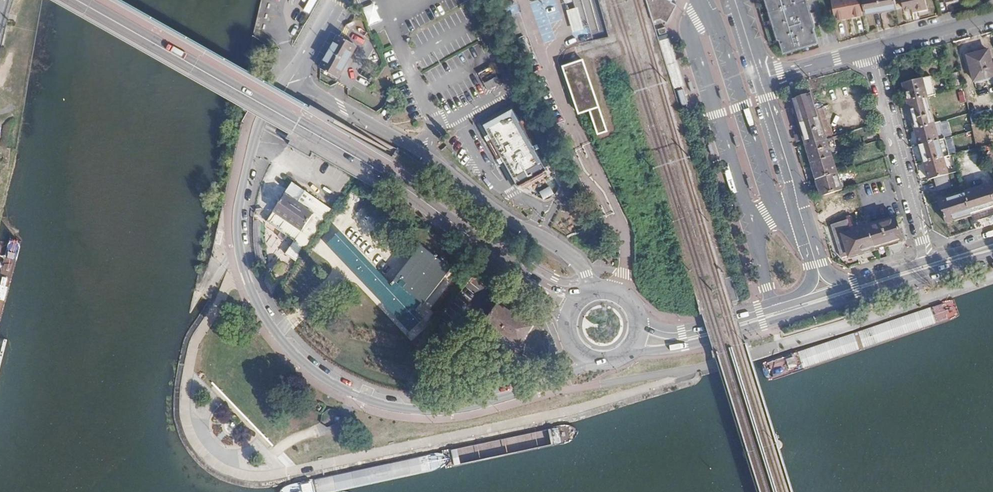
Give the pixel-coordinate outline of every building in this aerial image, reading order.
[(672,0),(647,0),(653,21),(660,18),(667,23),(674,10),(677,5),(671,1),(672,0)] [(807,0),(766,0),(778,38),(780,38),(785,52),(818,43),(813,25),(814,25),(807,0)] [(879,10),(877,0),(862,0),(865,13),(879,10)] [(896,7),(894,0),(877,0),(879,10),(896,7)] [(924,0),(900,0),(902,9),(910,7),(911,11),(926,7),(924,0)] [(572,8),(567,10),(570,21),(573,31),(578,30),(584,28),(578,7),(575,7),(572,8)] [(522,33),(515,14),(507,17),(514,36),(522,33)] [(337,78),(356,45),(340,36),(335,44),(334,43),(329,51),(331,52),(321,69),(337,78)] [(667,63),(676,61),(668,37),(660,39),(667,63)] [(974,81),(992,76),(992,65),(988,50),(979,53),(978,51),(967,54),(974,81)] [(683,85),(676,61),(667,63),(675,88),(683,85)] [(611,136),(585,63),(564,70),(579,114),(590,111),(600,139),(611,136)] [(492,65),(478,74),(489,92),(503,82),(492,65)] [(959,73),(952,74),(955,88),(962,86),(959,73)] [(902,85),(907,102),(928,96),(938,94),(933,76),(902,85)] [(684,87),(675,89),(679,103),(688,100),(686,93),(684,87)] [(385,100),(391,102),(394,96),(388,93),(385,100)] [(802,135),(806,146),(826,140),(833,138),(831,130),(828,126),(824,109),(817,112),(813,99),(811,94),(792,101),(799,123),(802,135)] [(907,102),(913,129),(935,123),(928,96),(907,102)] [(973,124),(987,120),(985,113),(971,117),(973,124)] [(964,116),(968,133),(975,131),(973,124),(971,117),(971,114),(964,116)] [(514,119),(491,131),(488,133),(492,141),(491,142),(516,185),(520,183),(544,169),(520,125),(518,126),(514,119)] [(403,133),(408,126),(399,121),(395,128),(403,133)] [(913,129),(918,146),(940,140),(935,123),(913,129)] [(806,146),(811,163),(831,157),(826,140),(806,146)] [(940,140),(918,146),(923,163),(944,157),(940,140)] [(947,157),(952,173),(957,171),(953,156),(947,157)] [(811,163),(816,179),(836,173),(831,157),(811,163)] [(944,157),(923,163),(927,180),(949,175),(944,157)] [(816,179),(821,196),(842,190),(836,173),(816,179)] [(299,260),(333,209),(334,208),(295,182),(294,184),(269,221),(298,240),(289,254),(299,260)] [(973,223),(992,216),(992,183),(964,192),(970,216),(973,223)] [(540,192),(544,200),(555,195),(550,186),(540,192)] [(946,224),(970,216),(964,192),(938,201),(946,224)] [(868,228),(875,248),(894,243),(901,240),(895,219),(868,228)] [(849,256),(875,248),(868,228),(851,233),(847,221),(831,226),(840,258),(849,256)] [(328,245),(412,334),(426,321),(418,313),(423,305),(427,307),(454,271),(423,247),(393,286),(343,232),(328,245)] [(526,353),(527,344),(522,341),(530,327),(518,318),(521,314),(501,300),(485,323),(493,328),(488,336),(487,340),(488,342),(493,344),(524,349),(524,353),(526,353)] [(522,341),(527,344),(534,333),(535,331),(530,327),(522,341)]
